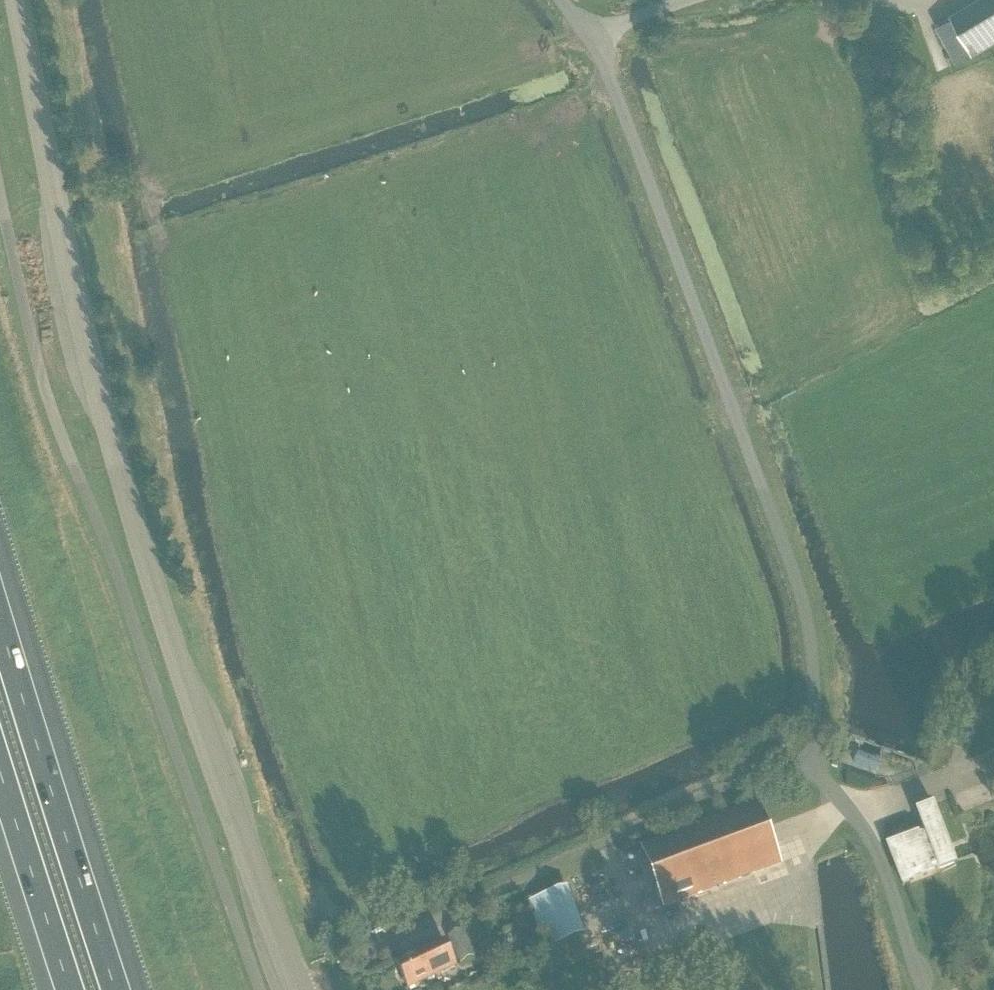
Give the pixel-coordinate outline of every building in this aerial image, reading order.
[(993,37),(993,0),(977,0),(967,6),(951,15),(935,24),(955,59),(993,37)] [(876,771),(880,761),(858,753),(854,763),(876,771)] [(910,810),(921,839),(919,839),(918,835),(888,847),(903,886),(933,875),(932,872),(939,869),(956,863),(932,802),(910,810)] [(641,849),(663,908),(766,870),(769,881),(785,875),(759,805),(641,849)] [(567,889),(528,903),(545,948),(584,934),(567,889)] [(448,938),(461,964),(475,957),(463,931),(448,938)] [(456,966),(445,942),(397,965),(408,989),(456,966)]
